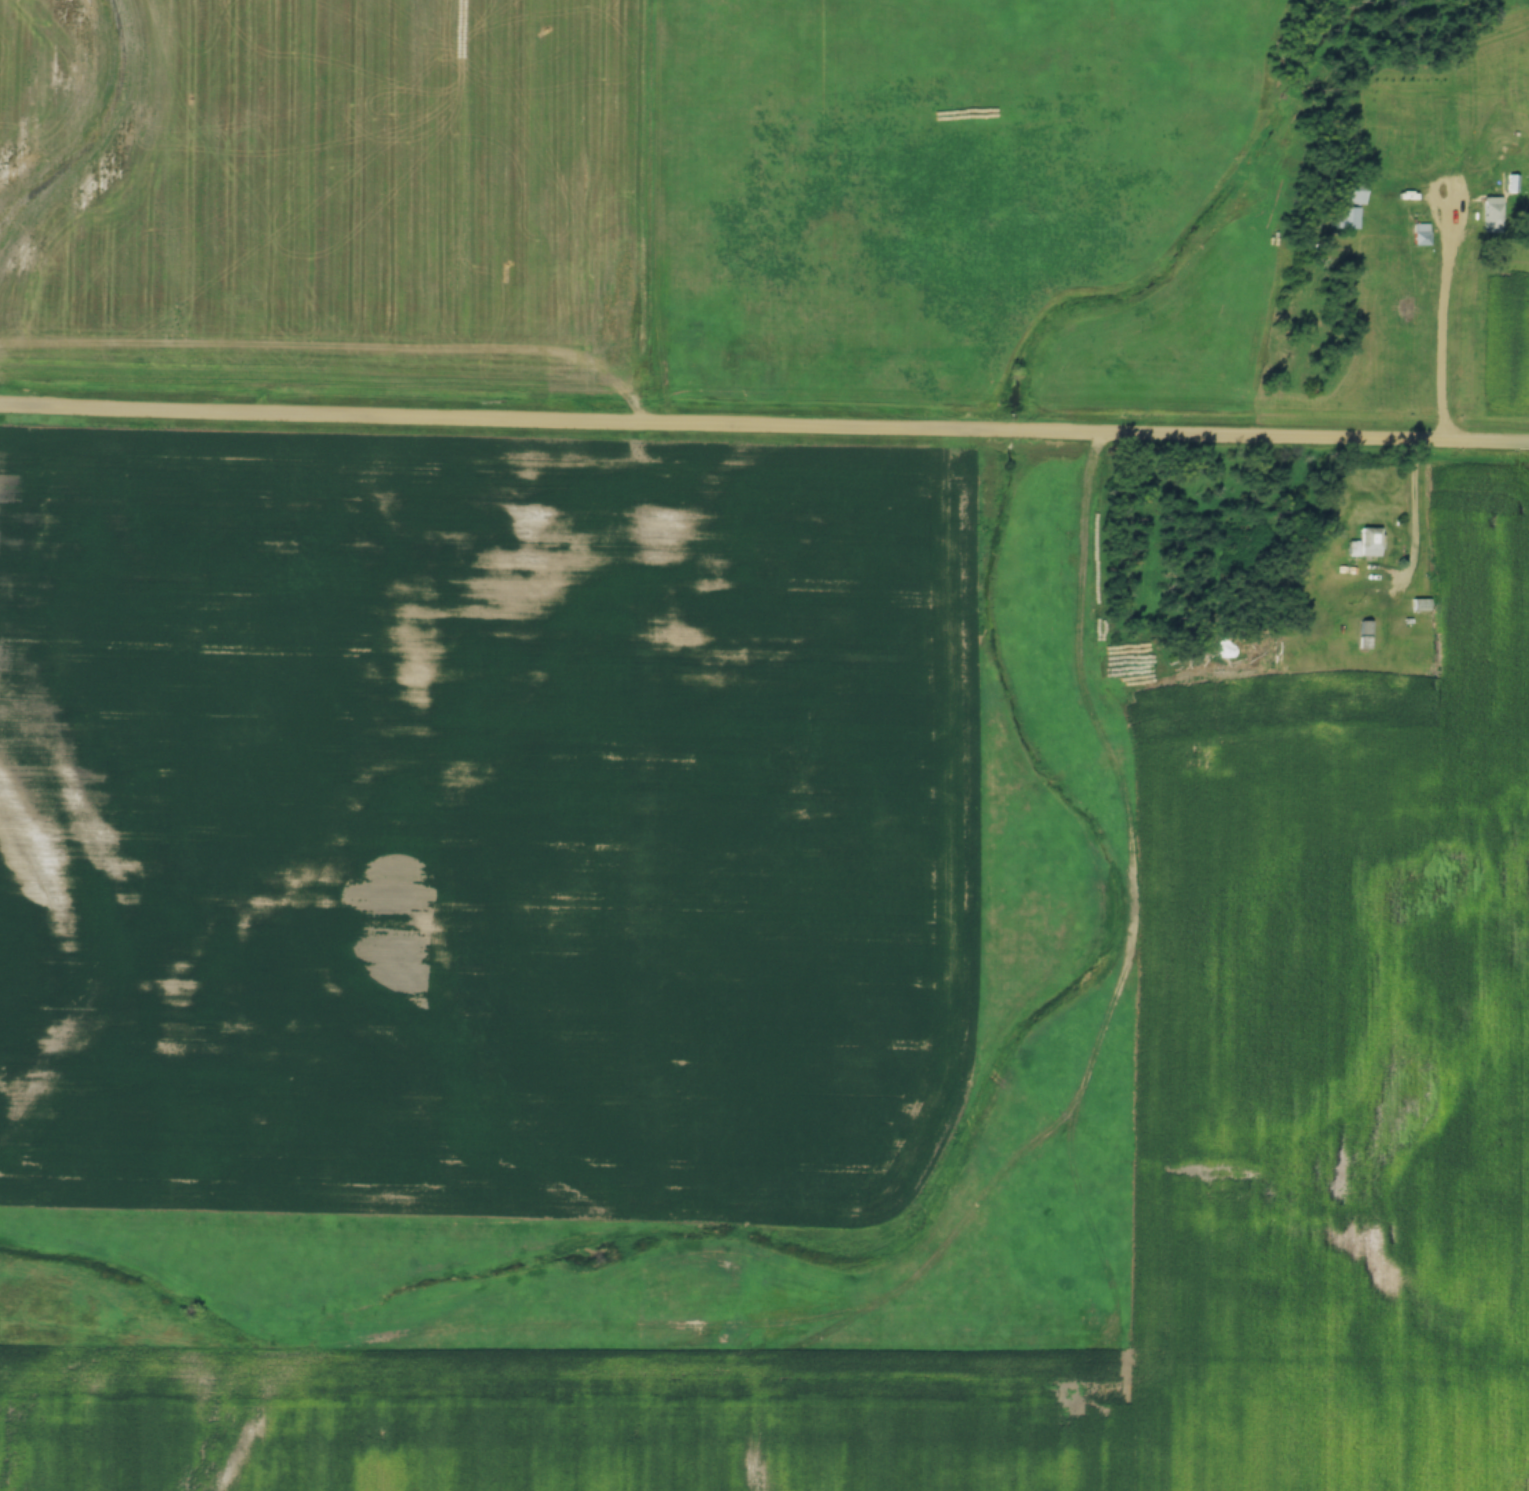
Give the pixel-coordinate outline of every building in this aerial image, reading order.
[(1365,204),(1365,187),(1346,187),(1346,204),(1365,204)] [(1484,197),(1484,234),(1501,234),(1501,197),(1484,197)] [(1357,230),(1357,208),(1336,208),(1336,230),(1357,230)] [(1429,246),(1429,224),(1414,224),(1414,246),(1429,246)] [(1381,557),(1381,528),(1362,528),(1362,557),(1381,557)] [(1360,649),(1370,649),(1370,620),(1360,620),(1360,649)] [(1447,705),(1461,707),(1462,694),(1448,693),(1447,705)] [(1338,712),(1338,703),(1316,703),(1316,712),(1338,712)]
